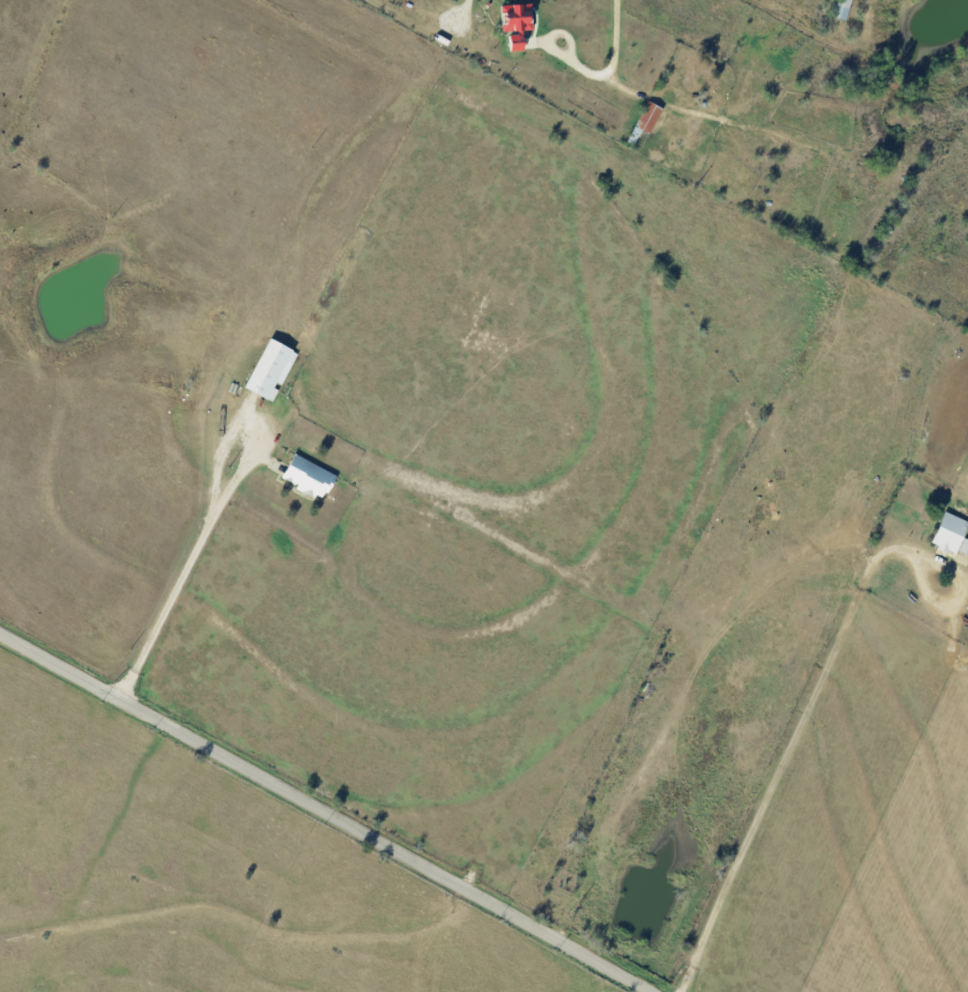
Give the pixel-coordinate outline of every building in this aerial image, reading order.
[(503,5),(505,32),(512,31),(513,50),(528,49),(526,29),(535,29),(533,2),(503,5)] [(665,108),(650,100),(637,126),(651,133),(665,108)] [(289,360),(294,363),(300,350),(272,336),(248,386),(275,400),(280,389),(277,387),(289,360)] [(283,478),(325,499),(338,474),(296,453),(283,478)] [(944,512),(935,546),(961,552),(967,523),(967,518),(944,512)]
